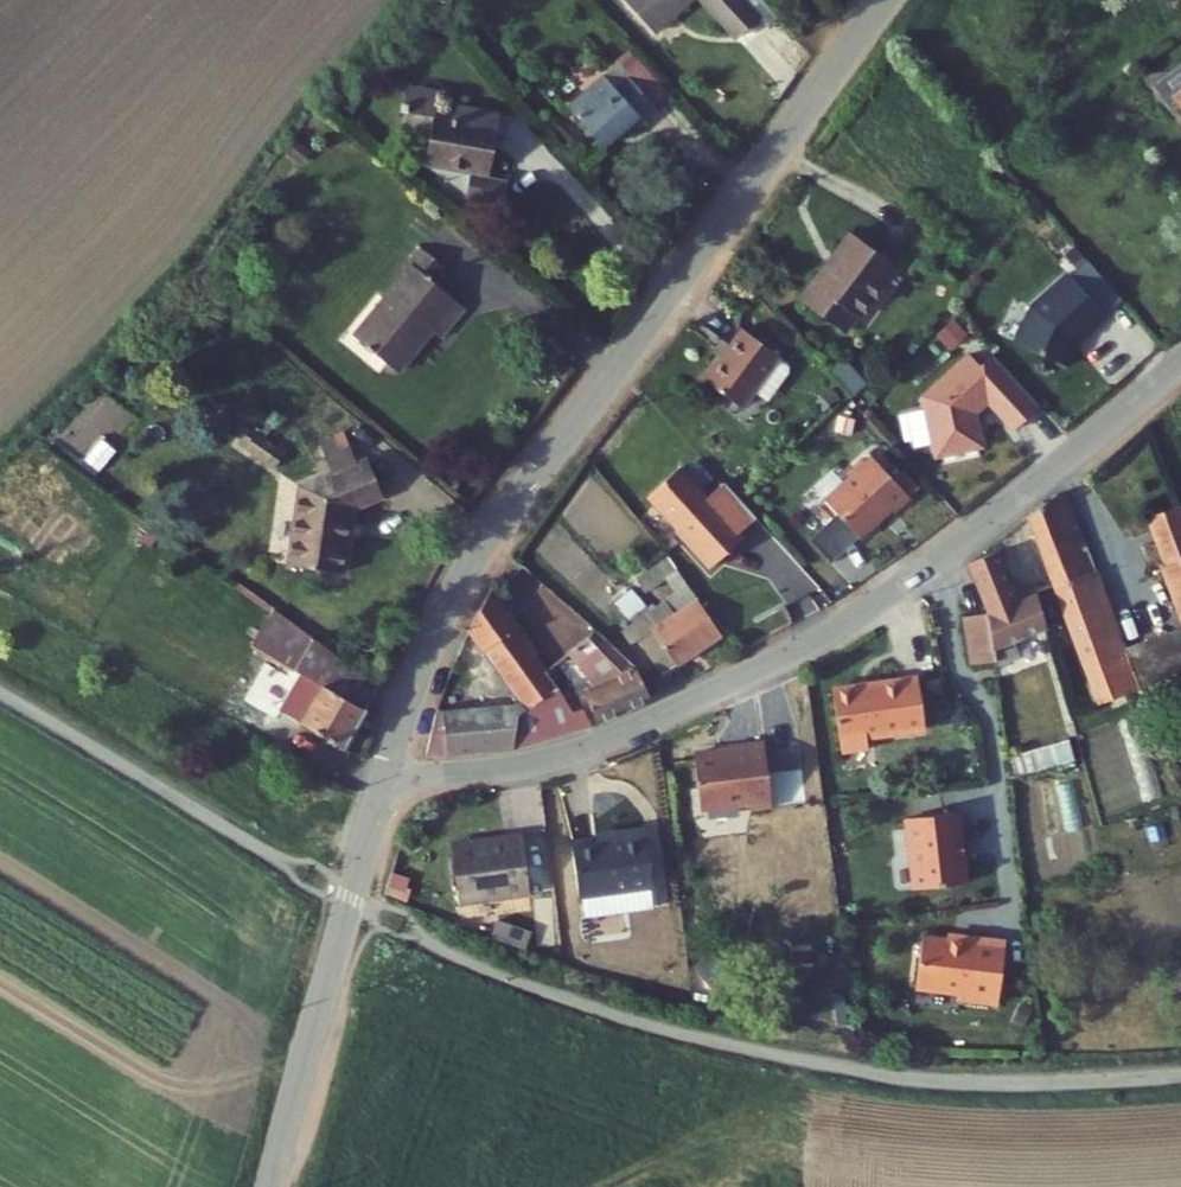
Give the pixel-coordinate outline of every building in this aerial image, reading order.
[(640,36),(683,0),(610,0),(640,36)] [(723,44),(742,28),(718,0),(687,0),(723,44)] [(646,116),(659,106),(633,75),(621,85),(646,116)] [(646,116),(621,85),(607,97),(597,86),(562,117),(595,155),(611,140),(615,145),(647,117),(646,116)] [(1156,103),(1172,126),(1180,120),(1180,122),(1180,85),(1156,103)] [(432,109),(402,103),(395,134),(395,138),(396,142),(398,146),(402,148),(423,153),(418,179),(461,188),(479,192),(490,136),(448,127),(446,137),(427,133),(432,109)] [(478,196),(479,192),(461,188),(460,192),(455,215),(492,223),(497,200),(478,196)] [(837,234),(789,300),(833,330),(846,312),(850,314),(884,267),(837,234)] [(437,286),(415,265),(402,278),(404,280),(358,331),(364,336),(347,354),(382,387),(418,348),(428,357),(455,329),(424,300),(437,286)] [(1097,322),(1062,282),(1025,314),(1009,348),(1057,371),(1067,350),(1065,349),(1067,345),(1077,336),(1078,338),(1097,322)] [(774,359),(739,333),(717,362),(712,358),(696,380),(737,410),(750,393),(774,359)] [(784,366),(774,359),(750,393),(764,404),(785,374),(784,366)] [(1010,439),(1036,414),(988,362),(975,374),(965,363),(919,406),(932,466),(978,456),(971,422),(984,410),(1010,439)] [(254,434),(245,453),(278,468),(287,449),(254,434)] [(851,491),(826,513),(838,527),(859,551),(878,534),(879,528),(889,519),(894,526),(910,511),(873,470),(866,476),(864,473),(848,488),(851,491)] [(711,508),(684,478),(653,506),(690,547),(688,548),(716,578),(748,548),(744,544),(762,528),(728,492),(711,508)] [(277,522),(263,596),(316,607),(328,548),(363,534),(345,496),(277,522)] [(1059,496),(1025,521),(1047,589),(1087,576),(1059,496)] [(1173,515),(1143,527),(1180,620),(1180,534),(1173,515)] [(859,551),(838,527),(811,550),(833,575),(859,551)] [(988,607),(985,607),(994,653),(1011,648),(1047,637),(1035,593),(1018,597),(998,553),(972,565),(988,607)] [(632,601),(623,608),(644,630),(688,598),(665,568),(636,590),(646,603),(665,589),(676,602),(645,624),(639,618),(644,614),(632,601)] [(1087,576),(1047,589),(1085,713),(1180,680),(1180,637),(1116,660),(1087,576)] [(623,608),(590,636),(592,637),(609,651),(641,628),(651,641),(695,608),(688,598),(644,630),(623,608)] [(459,640),(511,716),(542,695),(525,670),(531,667),(481,599),(459,640)] [(985,607),(961,611),(968,660),(995,656),(994,653),(985,607)] [(651,641),(637,652),(661,682),(720,641),(695,608),(651,641)] [(247,637),(225,664),(279,711),(271,722),(283,730),(269,750),(310,777),(344,727),(247,637)] [(579,704),(591,728),(647,704),(632,671),(609,651),(592,637),(563,651),(571,665),(580,660),(610,688),(579,704)] [(915,674),(830,685),(837,748),(864,745),(863,732),(922,725),(915,674)] [(502,722),(425,728),(417,755),(503,749),(502,722)] [(747,807),(768,804),(760,738),(726,742),(726,750),(715,752),(715,748),(704,750),(707,796),(695,797),(696,805),(738,800),(747,807)] [(1013,779),(1074,759),(1068,739),(1006,758),(1013,779)] [(695,797),(707,796),(704,750),(689,752),(695,797)] [(964,879),(956,808),(906,814),(907,825),(904,831),(905,844),(910,849),(913,877),(922,884),(964,879)] [(516,838),(445,848),(454,907),(524,897),(523,891),(520,864),(519,859),(516,841),(516,838)] [(638,838),(568,849),(574,898),(646,888),(638,838)] [(522,840),(516,841),(519,859),(524,858),(522,840)] [(531,863),(520,864),(523,891),(535,889),(531,863)] [(388,896),(409,899),(411,882),(390,879),(388,896)] [(962,940),(920,935),(914,987),(955,991),(960,998),(995,1002),(1003,940),(963,935),(962,940)]
